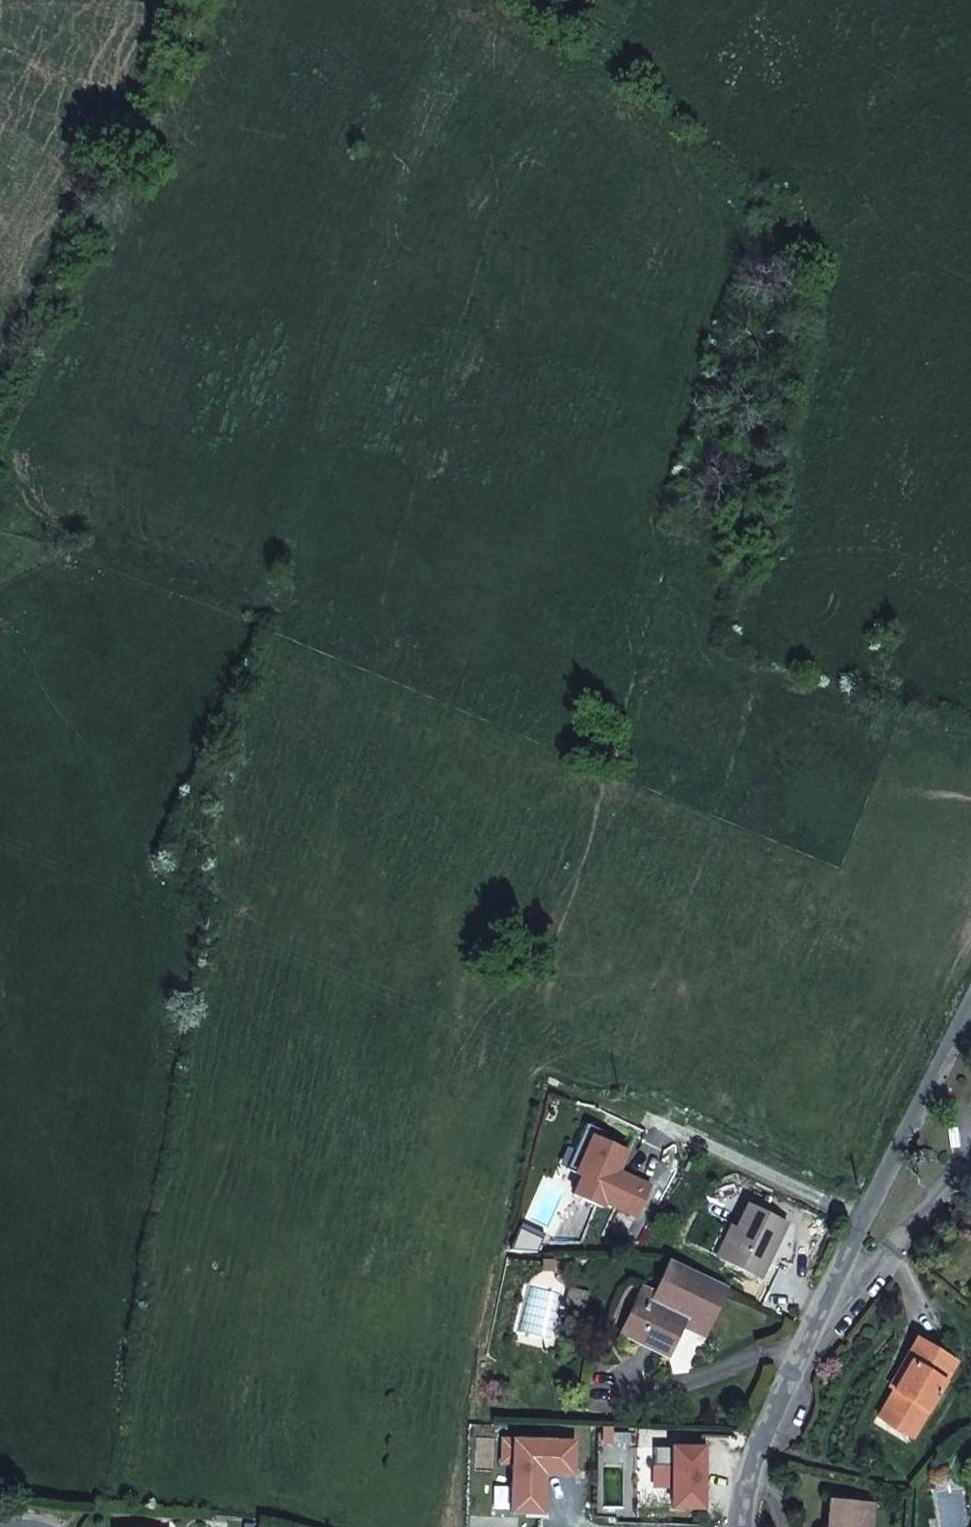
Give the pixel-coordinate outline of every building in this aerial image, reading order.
[(607,1133),(586,1124),(574,1150),(584,1154),(575,1173),(581,1176),(572,1194),(603,1209),(605,1204),(637,1219),(651,1187),(626,1176),(623,1182),(616,1179),(619,1173),(628,1152),(604,1141),(607,1133)] [(584,1154),(574,1150),(566,1169),(575,1173),(584,1154)] [(626,1176),(619,1173),(616,1179),(623,1182),(626,1176)] [(735,1230),(721,1259),(758,1278),(784,1224),(747,1206),(735,1230)] [(729,1226),(715,1256),(721,1259),(735,1230),(729,1226)] [(725,1290),(669,1264),(652,1298),(646,1311),(632,1305),(619,1334),(637,1343),(665,1357),(680,1326),(672,1323),(678,1310),(708,1324),(725,1290)] [(638,1292),(632,1305),(646,1311),(652,1298),(638,1292)] [(570,1294),(565,1319),(582,1322),(587,1297),(570,1294)] [(672,1323),(680,1326),(702,1336),(708,1324),(678,1310),(672,1323)] [(892,1392),(881,1410),(901,1422),(898,1427),(912,1436),(957,1365),(917,1341),(890,1384),(899,1388),(896,1395),(892,1392)] [(887,1389),(892,1392),(896,1395),(899,1388),(890,1384),(887,1389)] [(901,1422),(881,1410),(877,1419),(910,1440),(912,1436),(898,1427),(901,1422)] [(605,1427),(605,1444),(631,1444),(631,1433),(613,1433),(613,1427),(605,1427)] [(576,1441),(504,1438),(503,1461),(514,1461),(512,1511),(544,1512),(545,1472),(574,1473),(576,1441)] [(674,1466),(674,1508),(705,1508),(706,1447),(656,1447),(656,1466),(674,1466)] [(873,1506),(830,1502),(828,1526),(871,1526),(873,1506)]
